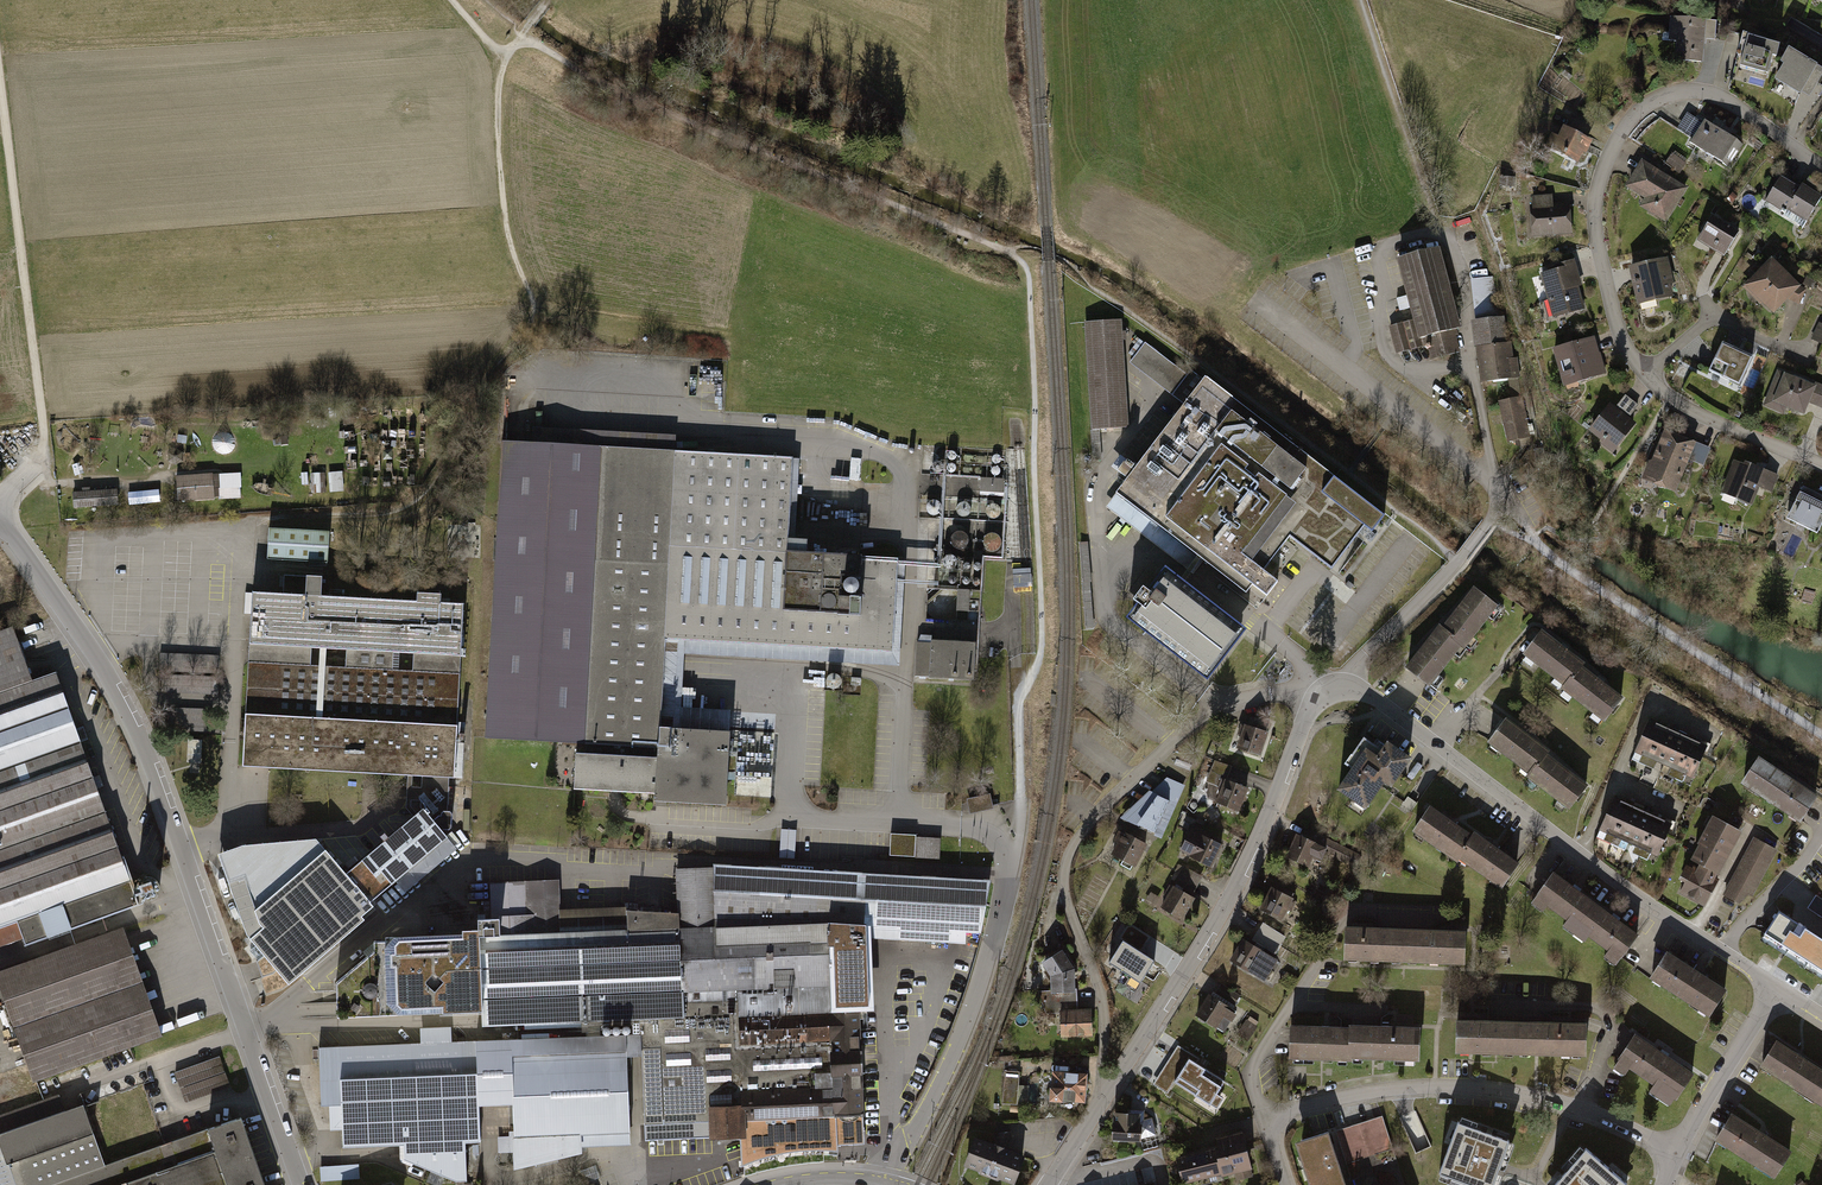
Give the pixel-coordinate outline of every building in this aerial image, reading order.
[(1705,64),(1709,21),(1674,18),(1672,40),(1679,41),(1677,61),(1705,64)] [(1779,43),(1746,34),(1738,64),(1767,72),(1772,54),(1776,55),(1779,43)] [(1787,47),(1780,60),(1782,61),(1774,77),(1809,97),(1821,74),(1821,67),(1787,47)] [(1742,143),(1706,121),(1692,144),(1728,166),(1742,143)] [(1585,164),(1596,140),(1567,127),(1562,136),(1552,131),(1546,145),(1585,164)] [(1692,189),(1644,159),(1626,188),(1646,200),(1641,208),(1669,225),(1692,189)] [(1784,177),(1771,202),(1809,223),(1821,200),(1821,193),(1805,184),(1803,188),(1784,177)] [(1554,196),(1532,197),(1535,239),(1576,236),(1573,203),(1555,204),(1554,196)] [(1743,234),(1713,217),(1699,242),(1718,253),(1729,258),(1743,234)] [(1439,248),(1396,260),(1412,320),(1388,326),(1395,353),(1426,345),(1424,337),(1453,330),(1460,328),(1439,248)] [(1670,258),(1630,267),(1639,306),(1679,297),(1670,258)] [(1776,260),(1745,290),(1776,315),(1790,302),(1802,307),(1809,291),(1803,287),(1776,260)] [(1579,265),(1541,275),(1554,321),(1588,311),(1582,289),(1585,288),(1579,265)] [(1469,280),(1475,321),(1500,317),(1495,276),(1469,280)] [(1475,347),(1476,347),(1508,343),(1504,317),(1500,317),(1475,321),(1471,321),(1475,347)] [(1118,319),(1081,322),(1088,429),(1125,427),(1118,319)] [(1818,323),(1810,341),(1821,346),(1821,325),(1818,323)] [(1459,352),(1453,330),(1424,337),(1426,345),(1430,359),(1459,352)] [(1598,338),(1556,349),(1566,388),(1609,377),(1598,338)] [(1508,343),(1476,347),(1481,383),(1520,378),(1517,357),(1513,358),(1511,342),(1508,343)] [(1146,343),(1130,363),(1182,403),(1201,378),(1191,371),(1188,375),(1146,343)] [(1758,359),(1727,344),(1714,372),(1745,387),(1758,359)] [(1820,386),(1781,370),(1766,407),(1787,416),(1790,408),(1808,416),(1813,404),(1820,386)] [(1182,403),(1111,494),(1242,594),(1248,586),(1262,597),(1273,583),(1258,572),(1286,536),(1328,569),(1361,527),(1369,532),(1381,517),(1201,378),(1182,403)] [(1813,404),(1821,408),(1821,386),(1820,386),(1813,404)] [(1521,396),(1499,401),(1508,442),(1530,437),(1521,396)] [(1636,423),(1610,403),(1588,431),(1602,441),(1600,444),(1613,453),(1636,423)] [(1700,444),(1668,431),(1656,462),(1653,461),(1646,479),(1681,493),(1700,444)] [(791,457),(498,442),(483,739),(572,744),(569,790),(650,794),(649,804),(723,808),(727,731),(658,728),(663,640),(889,651),(894,559),(803,554),(804,540),(786,540),(791,457)] [(1783,476),(1738,458),(1724,494),(1755,507),(1762,490),(1775,495),(1783,476)] [(220,472),(221,498),(242,497),(241,471),(220,472)] [(219,473),(175,477),(177,502),(221,498),(219,473)] [(1805,488),(1790,521),(1821,535),(1821,495),(1805,488)] [(161,489),(129,490),(130,503),(161,502),(161,489)] [(118,490),(73,493),(74,510),(119,507),(118,490)] [(481,555),(482,524),(451,524),(451,555),(481,555)] [(268,530),(267,561),(328,564),(329,533),(268,530)] [(1172,569),(1132,619),(1209,680),(1249,630),(1172,569)] [(407,787),(448,790),(449,780),(454,781),(463,606),(440,604),(441,596),(417,595),(416,603),(320,599),(321,579),(283,576),(282,595),(250,593),(239,769),(408,778),(407,787)] [(935,615),(957,618),(958,609),(970,610),(973,589),(958,587),(957,599),(938,596),(935,615)] [(1473,587),(1439,628),(1461,646),(1463,648),(1497,607),(1473,587)] [(18,939),(22,948),(138,907),(54,671),(27,681),(7,625),(0,627),(0,946),(18,939)] [(1437,627),(1403,669),(1427,689),(1461,646),(1439,628),(1437,627)] [(1585,664),(1544,631),(1526,655),(1567,687),(1585,664)] [(920,636),(918,676),(975,679),(977,639),(920,636)] [(218,657),(161,653),(158,693),(216,696),(218,657)] [(1585,664),(1567,687),(1609,720),(1627,697),(1585,664)] [(216,734),(216,710),(164,709),(163,733),(216,734)] [(1548,749),(1510,719),(1491,743),(1529,773),(1548,749)] [(1666,728),(1651,722),(1634,764),(1649,770),(1666,728)] [(1270,734),(1247,726),(1239,749),(1263,757),(1270,734)] [(1681,734),(1666,728),(1649,770),(1663,776),(1681,734)] [(1696,741),(1681,734),(1663,776),(1679,783),(1696,741)] [(189,738),(188,761),(202,762),(203,739),(189,738)] [(1696,741),(1679,783),(1693,789),(1711,747),(1696,741)] [(1366,753),(1339,793),(1369,813),(1388,785),(1396,790),(1415,761),(1391,745),(1379,762),(1366,753)] [(1592,784),(1548,749),(1529,773),(1573,808),(1592,784)] [(1764,758),(1746,785),(1804,823),(1821,796),(1764,758)] [(1164,839),(1186,788),(1169,780),(1122,821),(1164,839)] [(1251,789),(1228,780),(1219,804),(1242,813),(1251,789)] [(372,911),(369,907),(447,841),(441,833),(448,833),(451,830),(452,816),(450,814),(447,813),(448,790),(407,787),(406,809),(414,818),(344,878),(314,843),(240,849),(216,858),(244,939),(286,990),(363,924),(360,922),(372,911)] [(990,793),(966,798),(970,813),(994,807),(990,793)] [(1631,805),(1616,799),(1599,841),(1614,847),(1631,805)] [(1646,811),(1631,805),(1614,847),(1628,853),(1646,811)] [(1478,835),(1435,806),(1417,832),(1460,861),(1478,835)] [(1661,817),(1646,811),(1628,853),(1644,859),(1661,817)] [(1661,817),(1644,859),(1658,865),(1676,823),(1661,817)] [(1746,833),(1716,818),(1679,894),(1709,909),(1746,833)] [(796,856),(797,828),(782,828),(781,856),(796,856)] [(1224,846),(1192,832),(1182,854),(1214,868),(1224,846)] [(940,837),(891,834),(889,856),(939,859),(940,837)] [(1149,846),(1125,834),(1114,856),(1138,868),(1149,846)] [(1523,866),(1478,835),(1460,861),(1506,892),(1523,866)] [(1299,836),(1289,859),(1313,869),(1322,845),(1299,836)] [(1781,851),(1755,837),(1723,896),(1745,910),(1754,900),(1781,851)] [(833,921),(876,923),(984,930),(992,907),(990,879),(719,865),(673,867),(678,915),(627,910),(626,933),(500,935),(479,936),(482,1011),(481,1011),(482,1026),(641,1021),(640,1034),(641,1056),(646,1129),(710,1127),(710,1102),(737,1101),(737,1087),(813,1085),(813,1071),(830,1070),(830,1053),(837,1053),(833,921)] [(1203,877),(1183,866),(1174,884),(1193,894),(1203,877)] [(1601,906),(1557,875),(1539,900),(1582,931),(1601,906)] [(1271,886),(1257,908),(1284,923),(1297,901),(1271,886)] [(1195,900),(1173,888),(1161,910),(1182,922),(1195,900)] [(1643,936),(1601,906),(1582,931),(1625,962),(1643,936)] [(1767,938),(1812,966),(1821,950),(1821,936),(1784,912),(1767,938)] [(337,1016),(481,1011),(482,1011),(479,936),(500,935),(499,919),(478,919),(478,929),(462,930),(462,937),(374,941),(374,950),(336,982),(337,1016)] [(710,1127),(711,1141),(867,1136),(863,1010),(879,1010),(876,923),(833,921),(837,1053),(830,1053),(830,1070),(813,1071),(813,1085),(737,1087),(737,1101),(710,1102),(710,1127)] [(1408,929),(1346,927),(1345,958),(1407,961),(1408,929)] [(159,1037),(120,928),(0,971),(0,996),(32,1086),(159,1037)] [(1138,946),(1140,948),(1145,939),(1127,928),(1113,950),(1129,961),(1138,946)] [(1468,932),(1408,929),(1407,961),(1466,964),(1468,932)] [(1246,940),(1232,963),(1255,977),(1269,954),(1246,940)] [(1140,948),(1138,946),(1129,961),(1124,968),(1145,981),(1159,960),(1140,948)] [(1062,988),(1074,987),(1074,967),(1061,947),(1041,960),(1049,973),(1050,989),(1062,988)] [(1812,966),(1821,973),(1821,950),(1812,966)] [(1732,992),(1671,954),(1653,981),(1714,1020),(1732,992)] [(1091,1035),(1090,1007),(1077,1007),(1077,1006),(1077,987),(1074,987),(1062,988),(1050,989),(1037,990),(1045,1012),(1061,1012),(1062,1036),(1091,1035)] [(1210,995),(1195,1015),(1225,1037),(1240,1017),(1210,995)] [(1527,1024),(1462,1023),(1461,1055),(1526,1058),(1527,1024)] [(1593,1026),(1527,1024),(1526,1058),(1592,1060),(1593,1026)] [(1350,1026),(1350,1028),(1349,1057),(1419,1059),(1420,1028),(1350,1026)] [(1350,1028),(1291,1027),(1290,1056),(1349,1058),(1349,1057),(1350,1028)] [(640,1034),(476,1041),(478,1109),(513,1108),(515,1167),(580,1151),(580,1135),(630,1132),(627,1057),(641,1056),(640,1034)] [(1691,1074),(1636,1037),(1618,1063),(1674,1100),(1691,1074)] [(476,1041),(319,1048),(317,1106),(328,1106),(330,1133),(343,1133),(343,1147),(401,1145),(402,1162),(457,1182),(482,1181),(478,1109),(476,1041)] [(1236,1078),(1178,1044),(1153,1083),(1212,1117),(1236,1078)] [(1781,1045),(1765,1071),(1811,1099),(1821,1081),(1821,1069),(1781,1045)] [(185,1099),(231,1088),(223,1057),(178,1068),(185,1099)] [(1006,1103),(1019,1103),(1020,1070),(1006,1070),(1006,1103)] [(1082,1074),(1055,1074),(1055,1103),(1082,1103),(1082,1074)] [(1811,1099),(1821,1105),(1821,1081),(1811,1099)] [(1020,1101),(1029,1101),(1030,1084),(1020,1084),(1020,1101)] [(77,1093),(0,1119),(0,1184),(226,1184),(207,1132),(103,1168),(77,1093)] [(1146,1115),(1114,1114),(1113,1144),(1145,1145),(1146,1115)] [(1738,1115),(1719,1142),(1780,1180),(1796,1154),(1738,1115)] [(1298,1145),(1312,1184),(1353,1184),(1347,1169),(1394,1153),(1382,1117),(1298,1145)] [(207,1132),(226,1184),(269,1184),(245,1119),(207,1132)] [(1436,1179),(1453,1184),(1491,1184),(1508,1139),(1456,1121),(1436,1179)] [(994,1140),(1003,1140),(1004,1128),(995,1127),(994,1140)] [(1221,1150),(1227,1178),(1253,1172),(1245,1136),(1219,1142),(1221,1150)] [(1537,1182),(1540,1184),(1627,1184),(1630,1182),(1579,1137),(1537,1182)] [(978,1140),(967,1167),(1011,1184),(1017,1184),(1027,1161),(978,1140)] [(1221,1150),(1179,1160),(1185,1184),(1194,1184),(1227,1178),(1221,1150)] [(321,1165),(321,1180),(361,1178),(360,1163),(321,1165)]
